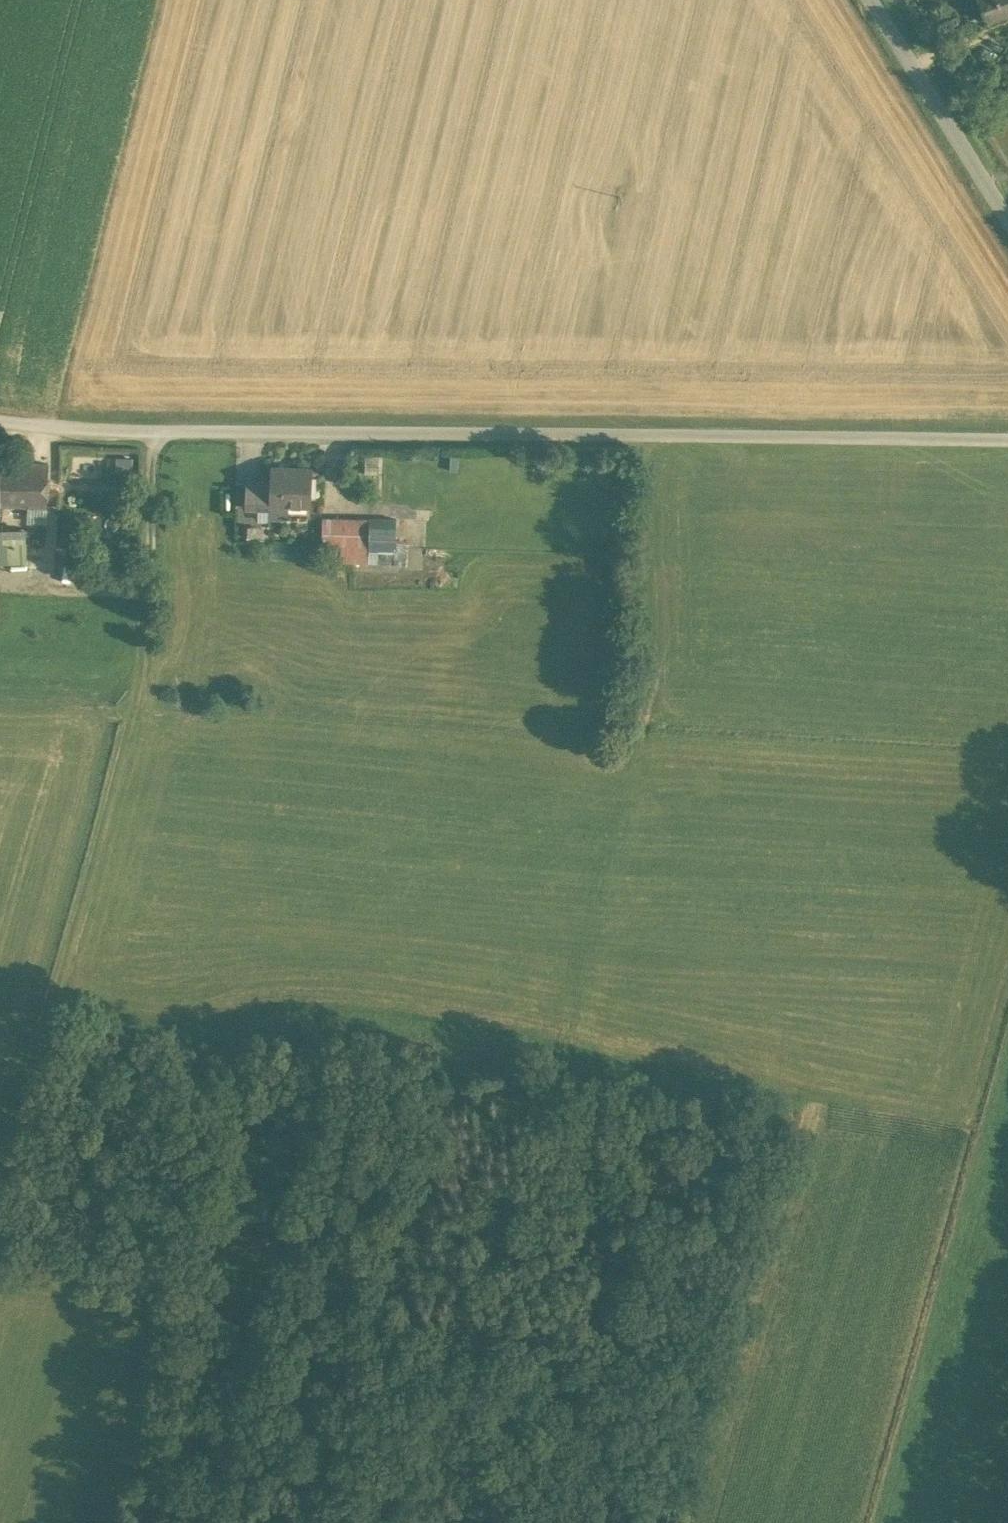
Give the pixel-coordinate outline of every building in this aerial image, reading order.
[(3,461),(18,461),(18,451),(4,451),(3,461)] [(0,461),(0,502),(16,503),(18,461),(3,461),(0,461)] [(18,461),(16,503),(47,504),(49,462),(18,461)] [(271,480),(270,501),(289,502),(312,503),(313,466),(272,465),(271,480)] [(271,480),(247,480),(247,500),(270,501),(271,480)] [(270,517),(288,518),(289,502),(270,501),(270,517)] [(325,519),(325,561),(408,561),(408,535),(396,535),(396,520),(325,519)] [(25,531),(0,533),(0,561),(27,559),(25,531)]
